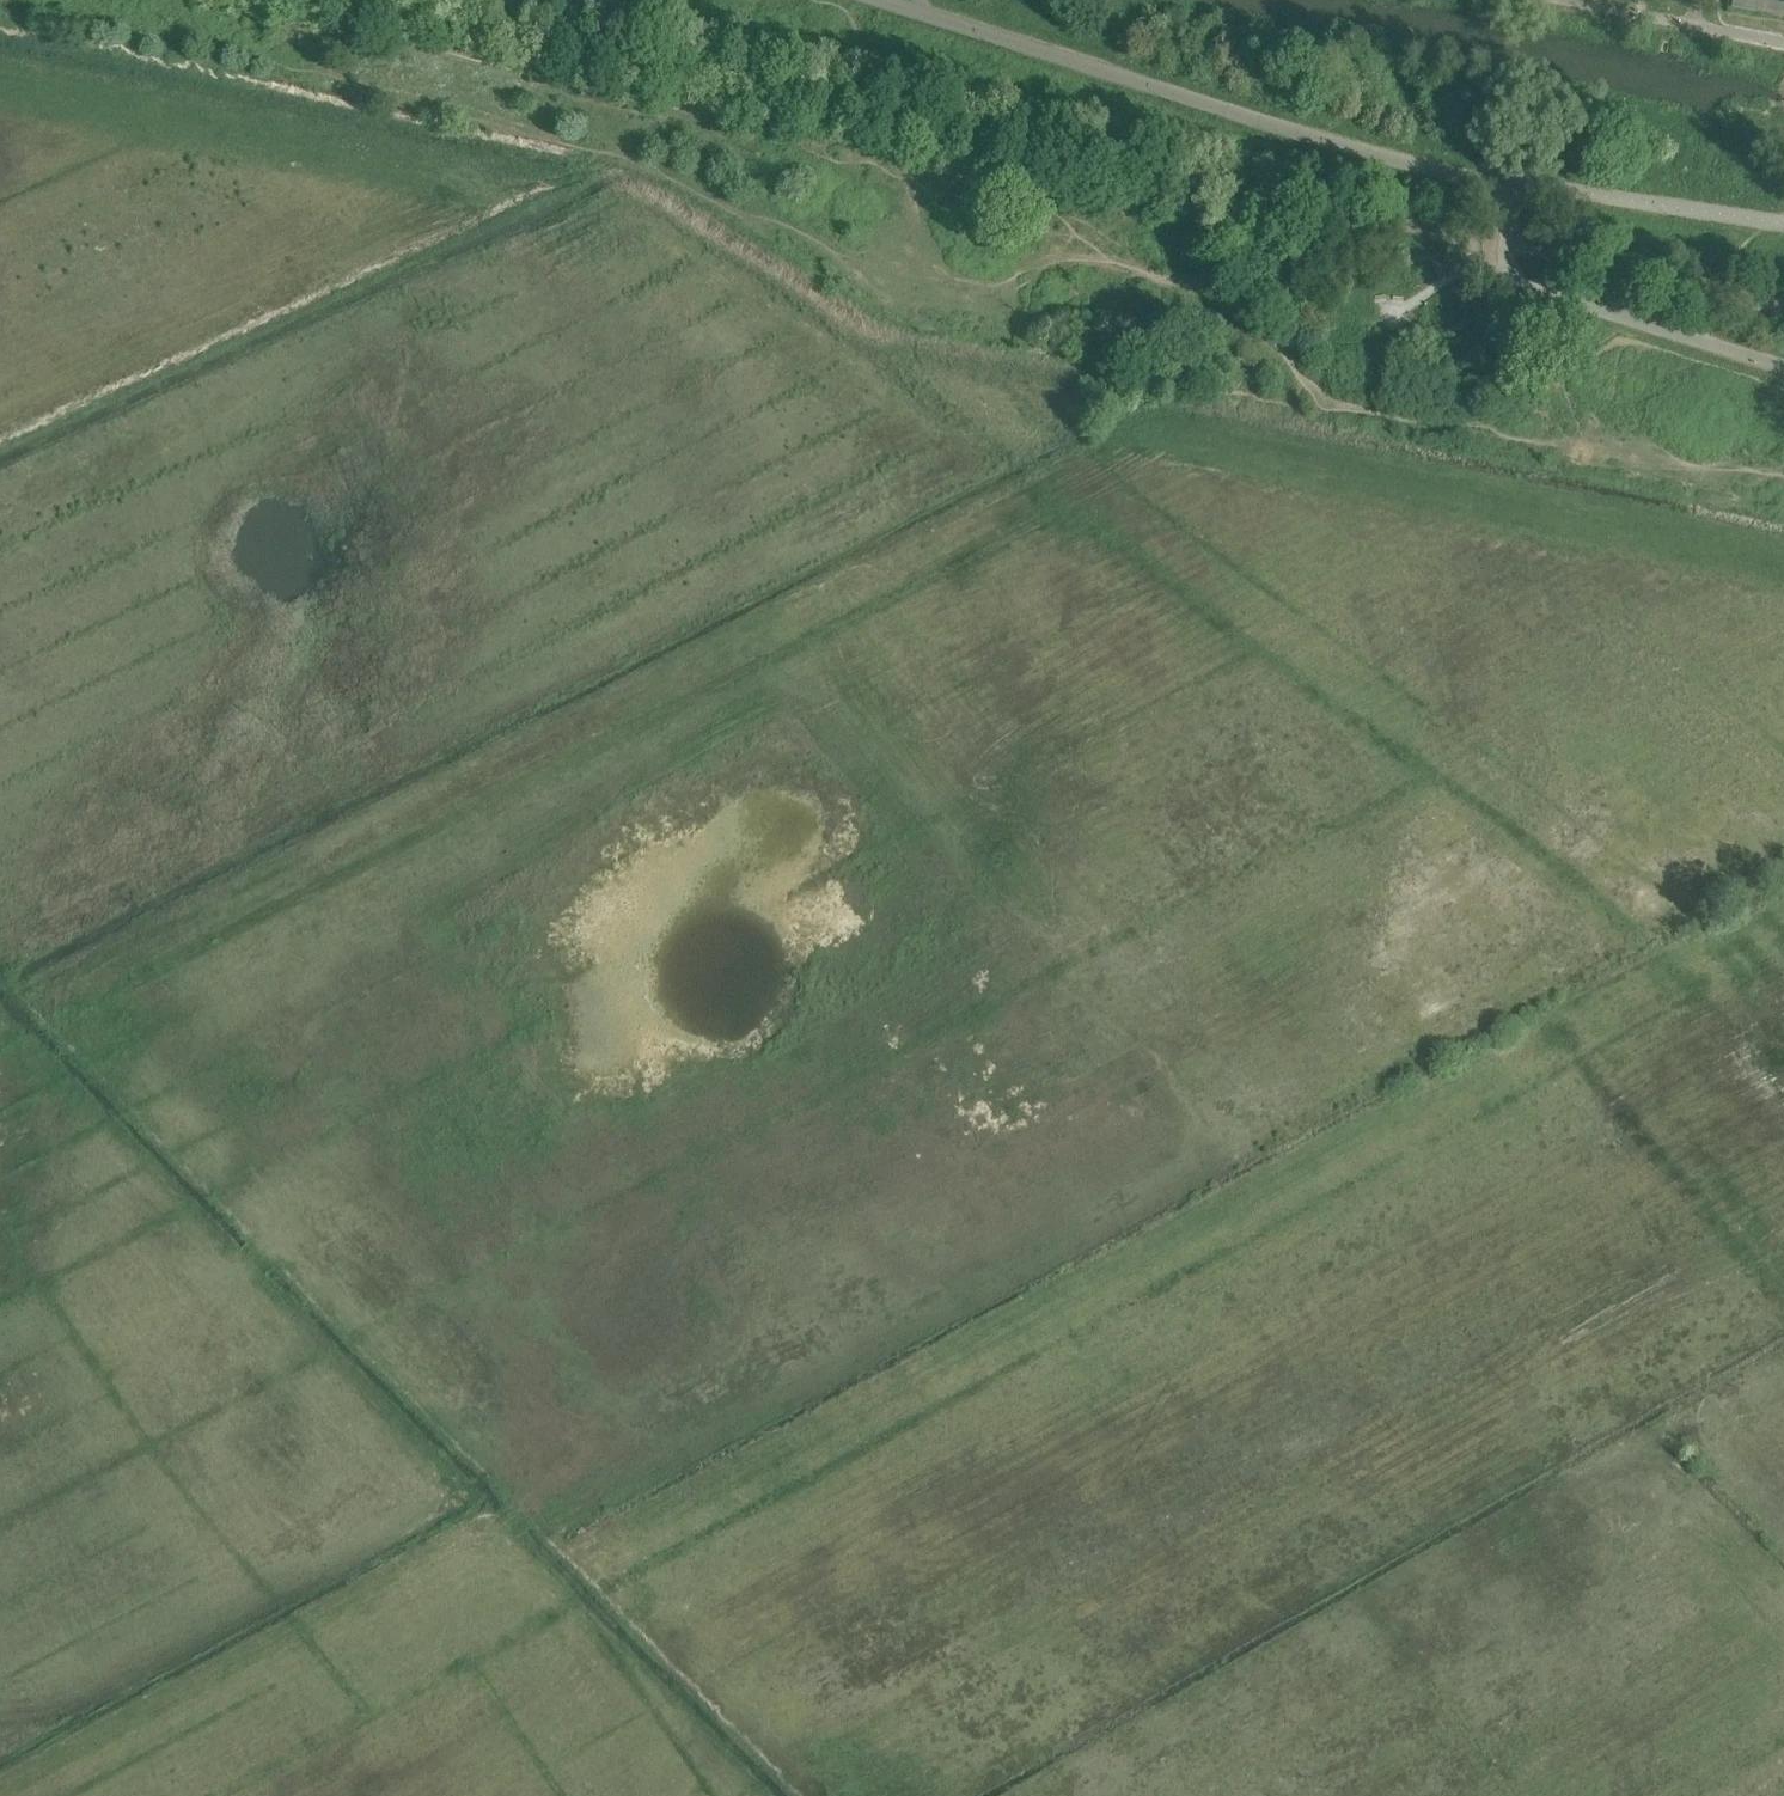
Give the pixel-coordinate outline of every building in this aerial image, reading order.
[(1733,7),(1767,11),(1768,0),(1734,0),(1733,7)]
